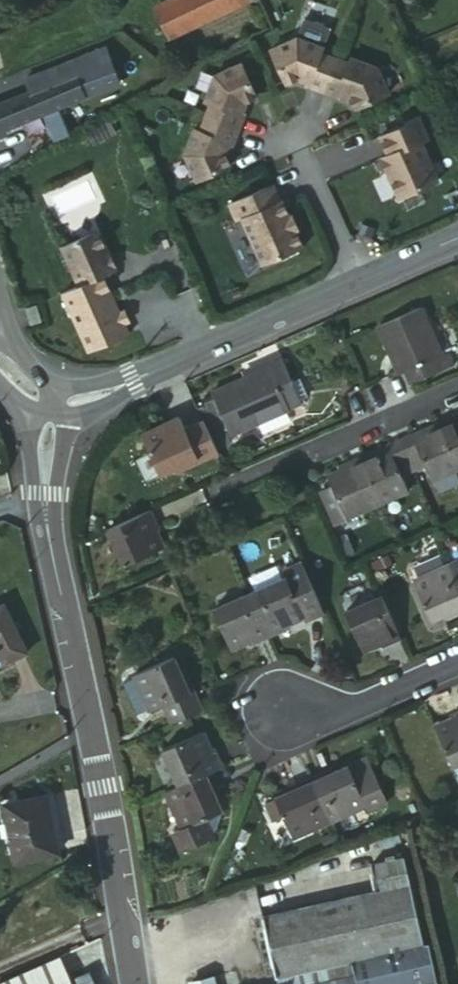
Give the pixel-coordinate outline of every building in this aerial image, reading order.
[(157,3),(171,33),(246,2),(245,0),(164,0),(157,3)] [(317,96),(331,61),(318,55),(320,50),(295,40),(268,51),(284,87),(296,82),(307,86),(305,91),(317,96)] [(109,58),(41,85),(39,75),(27,80),(29,89),(0,99),(0,117),(3,125),(117,81),(109,58)] [(331,61),(317,96),(330,101),(332,96),(342,100),(348,113),(384,98),(372,71),(347,61),(345,66),(331,61)] [(208,104),(203,117),(238,131),(243,118),(238,116),(242,106),(254,100),(239,65),(212,76),(202,101),(208,104)] [(233,143),(238,131),(203,117),(197,131),(192,129),(182,154),(194,180),(230,164),(224,152),(228,142),(233,143)] [(384,157),(377,160),(395,201),(433,184),(415,143),(423,140),(414,121),(375,138),(384,157)] [(267,184),(224,201),(232,218),(236,216),(256,263),(298,247),(291,232),(294,230),(287,215),(284,216),(277,200),(275,201),(267,184)] [(118,270),(100,229),(62,245),(79,285),(62,292),(88,352),(129,334),(109,288),(107,289),(102,276),(118,270)] [(36,300),(26,304),(30,319),(40,316),(36,300)] [(437,349),(414,301),(370,322),(392,371),(398,369),(403,367),(409,379),(434,366),(429,353),(437,349)] [(228,429),(296,396),(273,349),(260,354),(262,360),(207,387),(228,429)] [(437,349),(429,353),(434,366),(444,360),(438,349),(437,349)] [(403,367),(398,369),(402,381),(409,379),(403,367)] [(449,455),(457,451),(457,403),(442,410),(439,403),(425,409),(428,416),(449,455)] [(427,466),(449,455),(428,416),(403,428),(399,422),(388,428),(404,459),(420,452),(427,466)] [(213,455),(201,424),(180,433),(177,423),(138,440),(154,475),(176,465),(180,470),(213,455)] [(392,465),(404,459),(388,428),(378,432),(380,439),(357,451),(375,491),(400,480),(392,465)] [(375,491),(357,451),(352,445),(337,451),(340,460),(321,468),(325,477),(341,508),(342,507),(375,491)] [(325,477),(314,483),(331,516),(343,510),(342,507),(341,508),(325,477)] [(149,513),(106,533),(120,565),(156,550),(149,537),(157,532),(149,513)] [(274,566),(277,577),(293,613),(295,617),(313,610),(292,559),(274,566)] [(444,566),(457,597),(457,560),(444,566)] [(457,612),(457,597),(444,566),(411,580),(427,617),(445,610),(448,617),(457,612)] [(238,595),(257,639),(279,630),(275,621),(293,613),(277,577),(238,595)] [(375,648),(391,640),(372,594),(337,609),(352,648),(372,641),(375,648)] [(243,645),(257,639),(238,595),(205,610),(221,647),(239,639),(243,645)] [(11,636),(0,612),(0,641),(11,636)] [(11,636),(0,641),(0,660),(19,652),(11,636)] [(162,723),(194,708),(178,672),(170,674),(161,656),(124,673),(125,675),(140,707),(140,709),(153,703),(162,723)] [(125,675),(113,681),(127,713),(140,707),(125,675)] [(457,762),(457,708),(442,715),(445,723),(429,730),(446,767),(448,766),(457,762)] [(171,789),(215,769),(205,745),(199,747),(192,732),(153,748),(171,789)] [(356,760),(337,767),(354,808),(356,814),(374,805),(356,760)] [(448,766),(454,782),(457,780),(457,762),(448,766)] [(298,775),(319,822),(354,808),(337,767),(320,775),(316,767),(298,775)] [(283,837),(319,822),(298,775),(282,782),(284,790),(267,799),(283,837)] [(211,792),(206,779),(165,796),(179,825),(192,820),(211,812),(202,795),(211,792)] [(14,859),(53,852),(43,795),(3,802),(14,859)] [(179,825),(162,832),(170,852),(200,840),(192,820),(179,825)] [(423,954),(411,893),(406,865),(374,871),(379,898),(263,918),(274,977),(351,964),(354,978),(356,983),(394,983),(389,959),(423,954)] [(57,953),(0,980),(0,983),(56,983),(68,978),(57,953)] [(423,954),(389,959),(394,983),(434,983),(430,953),(423,954)] [(274,977),(275,983),(356,983),(354,978),(351,964),(274,977)] [(86,971),(68,978),(70,983),(92,983),(86,971)]
